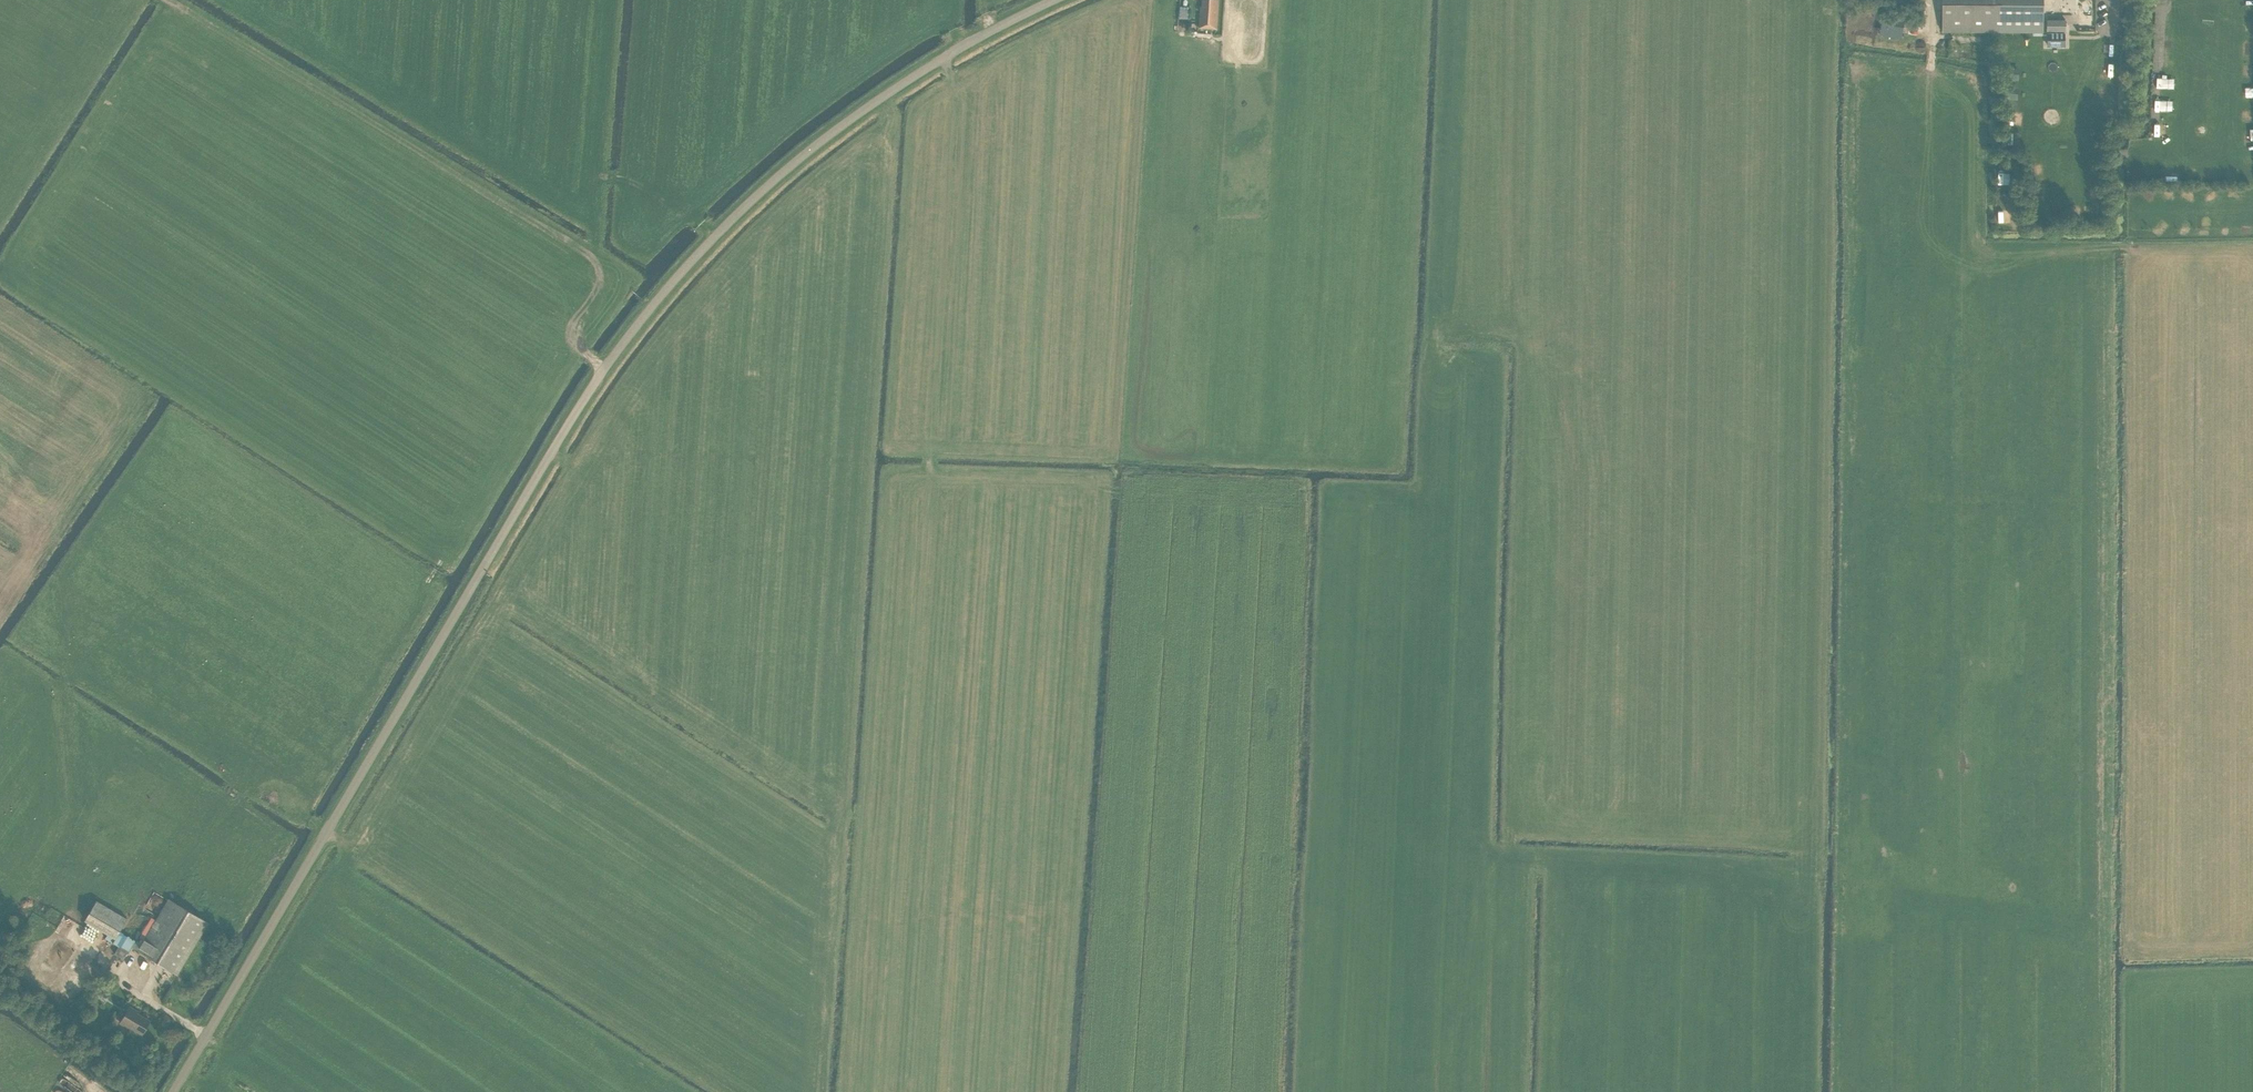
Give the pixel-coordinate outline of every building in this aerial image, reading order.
[(1217,29),(1219,0),(1203,0),(1203,6),(1201,6),(1199,28),(1217,29)] [(2043,32),(2043,0),(1943,0),(1942,32),(2043,32)] [(1189,4),(1180,4),(1180,16),(1188,17),(1189,4)] [(2065,34),(2047,33),(2047,47),(2065,47),(2065,34)] [(2156,64),(2167,64),(2166,54),(2155,55),(2156,64)] [(121,935),(115,945),(119,947),(114,954),(124,959),(128,952),(128,953),(132,947),(178,974),(208,923),(169,899),(141,946),(134,943),(121,935)] [(84,921),(115,939),(127,918),(96,900),(84,921)] [(130,1029),(131,1028),(142,1034),(150,1021),(136,1013),(137,1012),(130,1007),(120,1023),(130,1029)]
